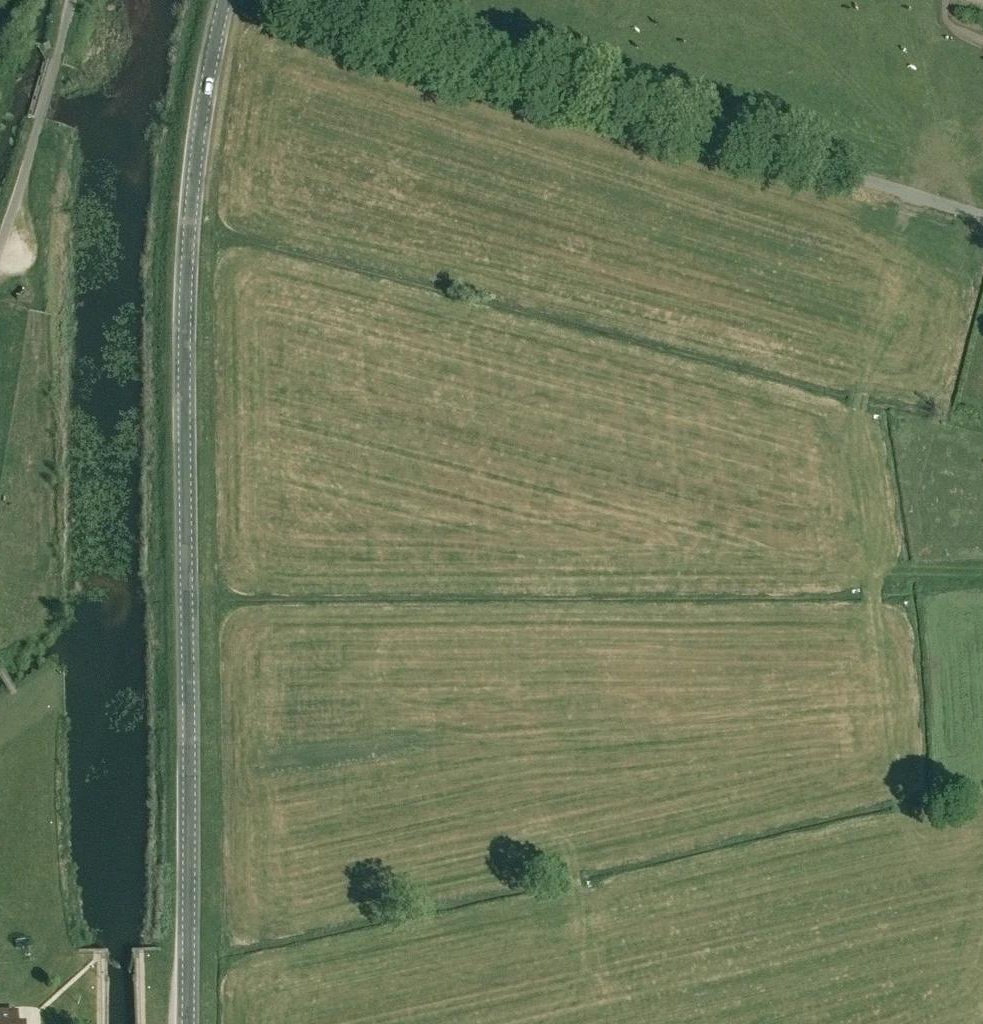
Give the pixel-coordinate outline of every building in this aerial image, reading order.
[(16,1012),(0,1012),(0,1023),(16,1023),(16,1012)]
